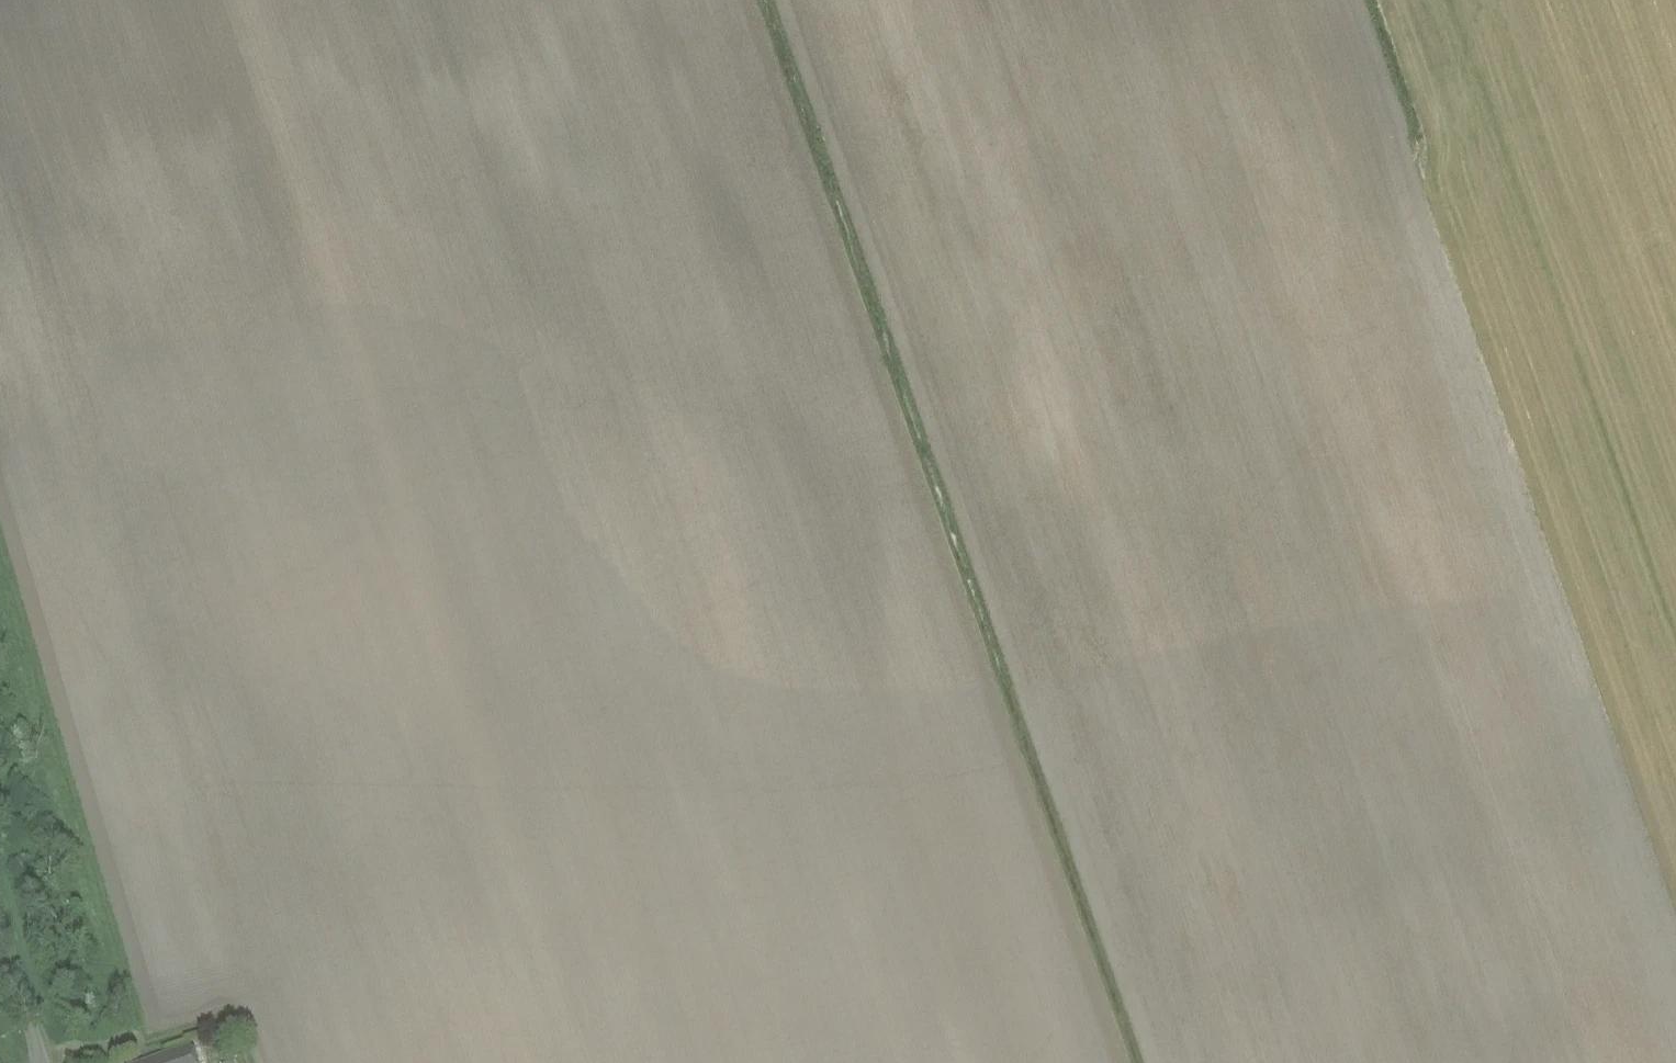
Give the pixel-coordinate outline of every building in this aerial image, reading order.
[(190,1047),(145,1062),(195,1062),(190,1047)]
